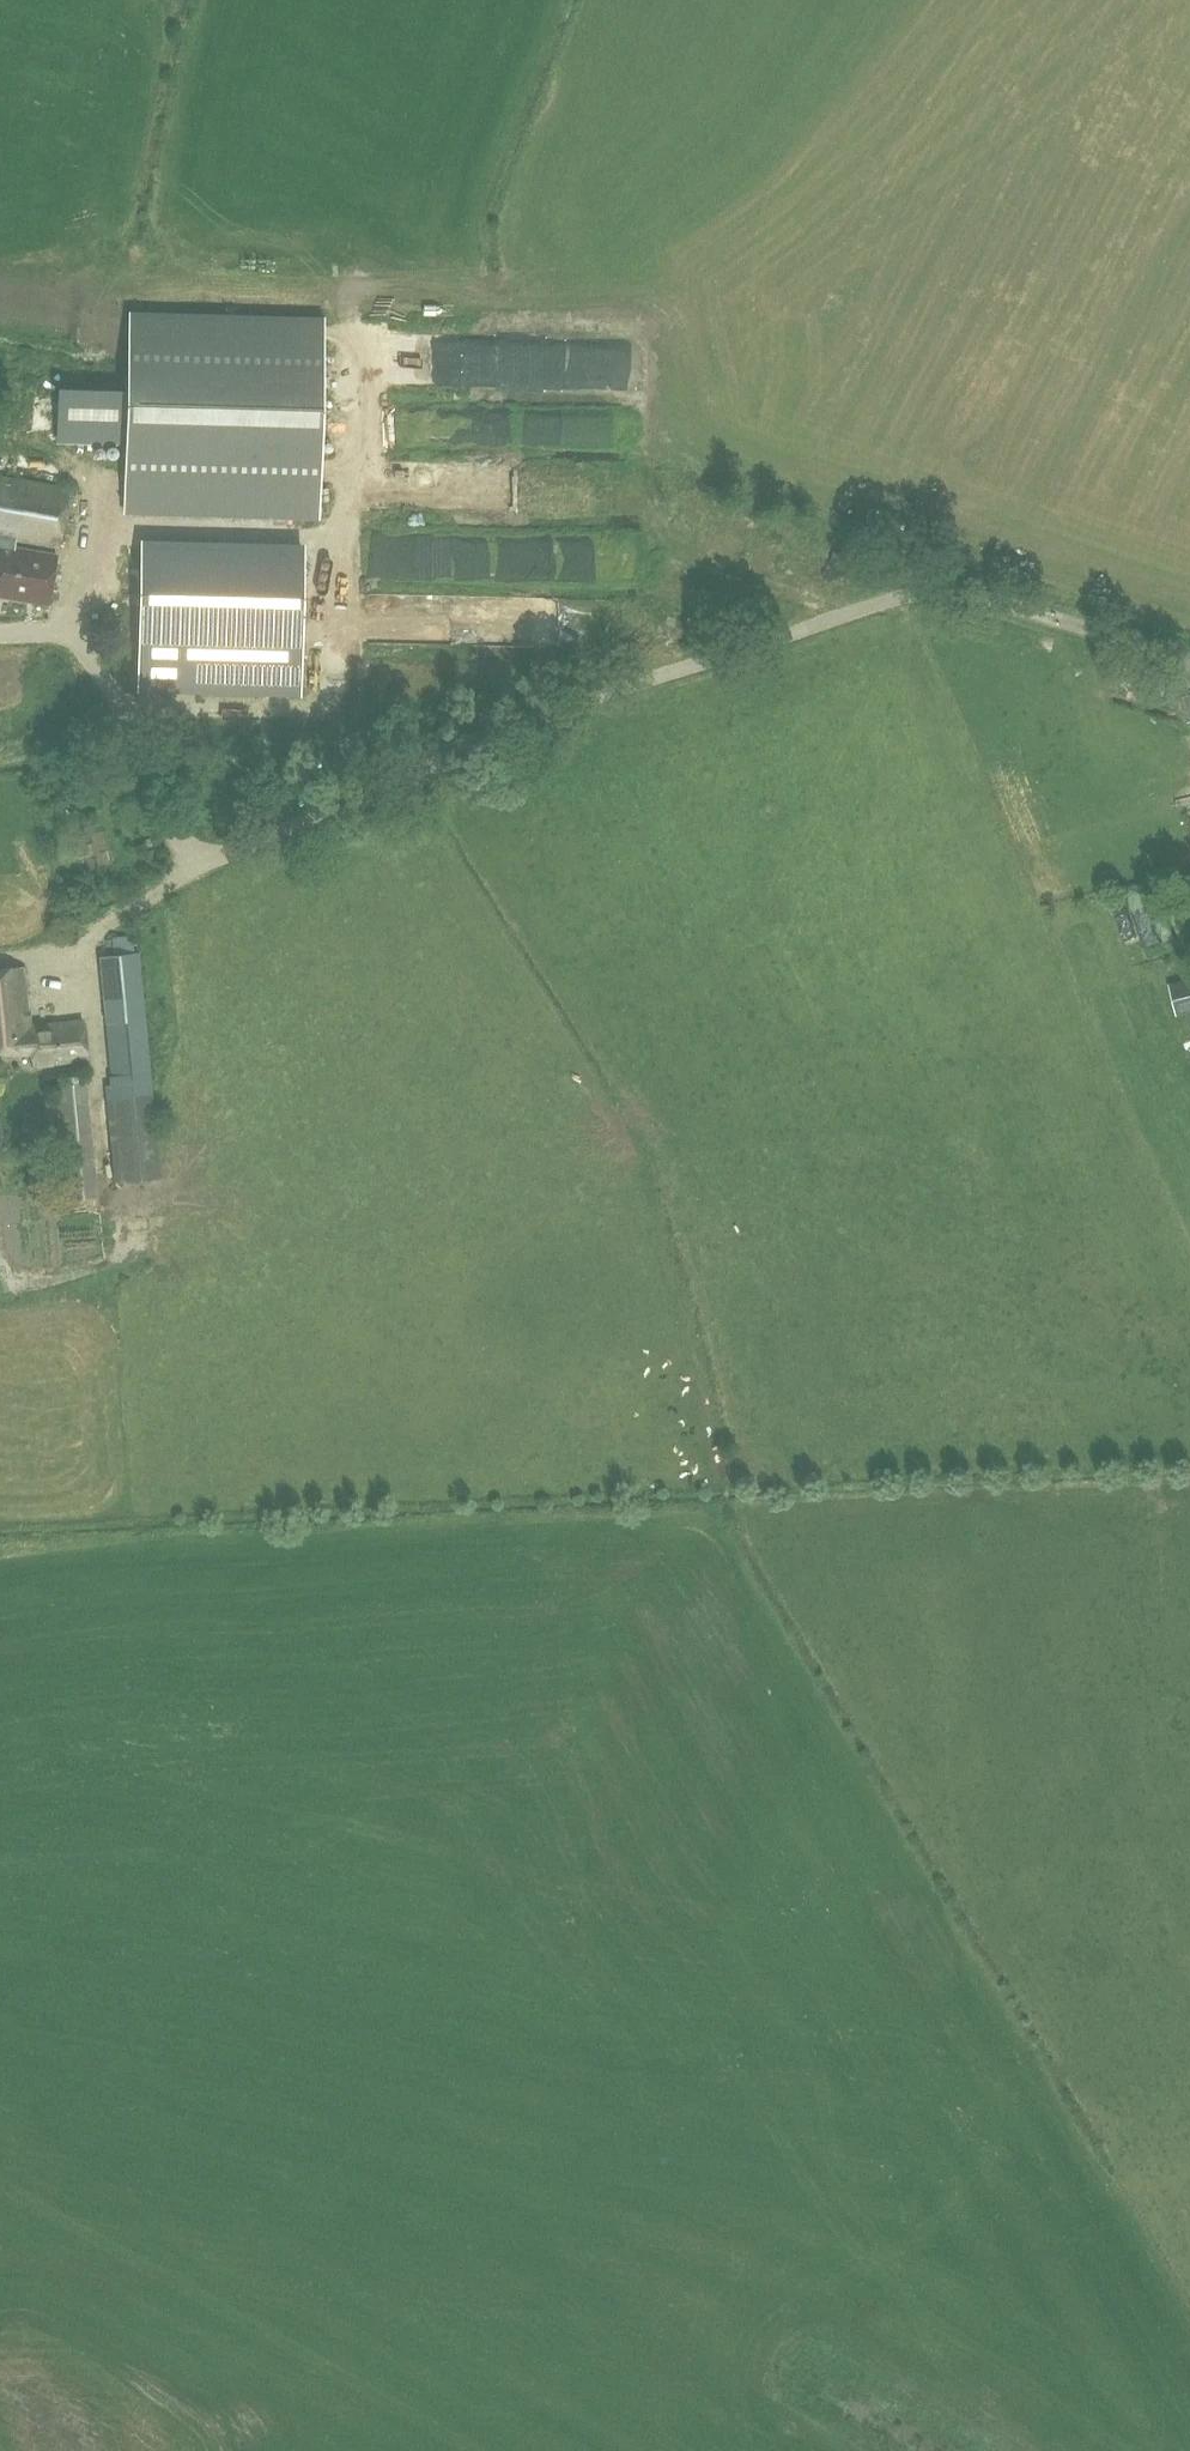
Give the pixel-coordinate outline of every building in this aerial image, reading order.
[(318,514),(323,318),(131,313),(126,509),(318,514)] [(26,482),(0,478),(0,563),(13,565),(16,549),(17,540),(60,548),(70,491),(26,482)] [(302,546),(139,542),(136,685),(298,689),(302,546)] [(26,550),(16,549),(13,565),(0,563),(0,596),(50,604),(58,556),(26,550)] [(582,553),(557,557),(563,587),(587,582),(582,553)] [(370,589),(369,604),(391,605),(392,590),(370,589)] [(449,626),(448,610),(423,612),(424,628),(449,626)] [(1153,944),(1167,940),(1158,910),(1144,914),(1153,944)] [(161,1176),(139,950),(101,954),(113,1082),(106,1083),(115,1181),(161,1176)] [(84,1018),(55,1022),(55,1024),(31,1028),(23,966),(0,969),(0,1054),(32,1051),(34,1063),(88,1057),(84,1018)] [(1184,1007),(1189,1006),(1189,979),(1178,981),(1184,1007)] [(83,1082),(53,1085),(65,1200),(94,1197),(83,1082)]
